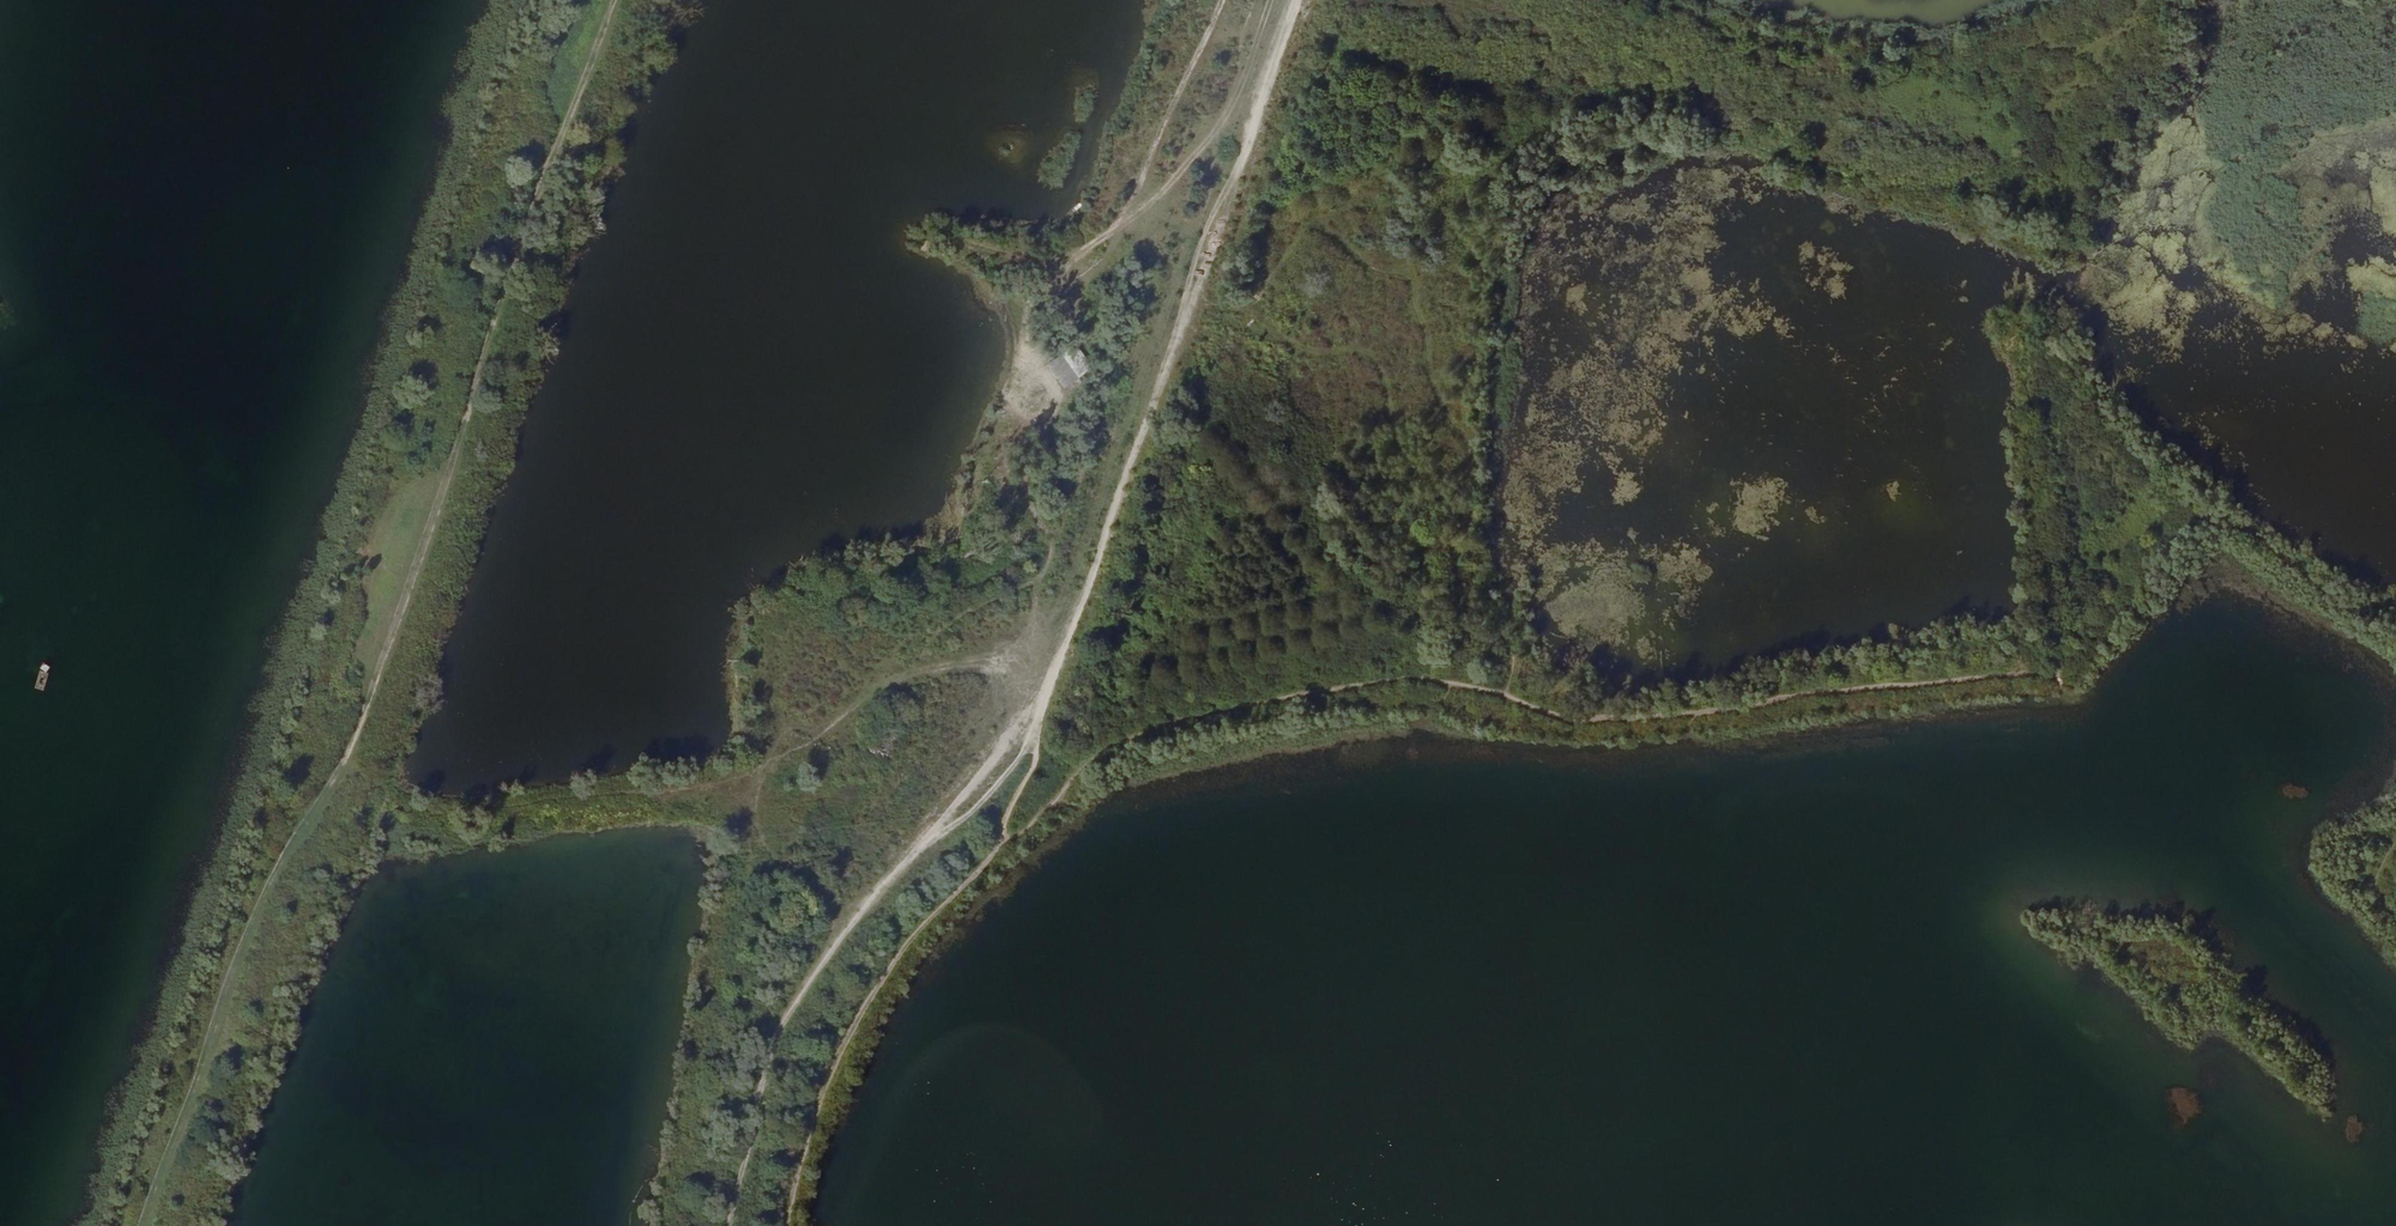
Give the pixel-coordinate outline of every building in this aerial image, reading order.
[(1045,364),(1059,384),(1089,365),(1075,344),(1045,364)]
